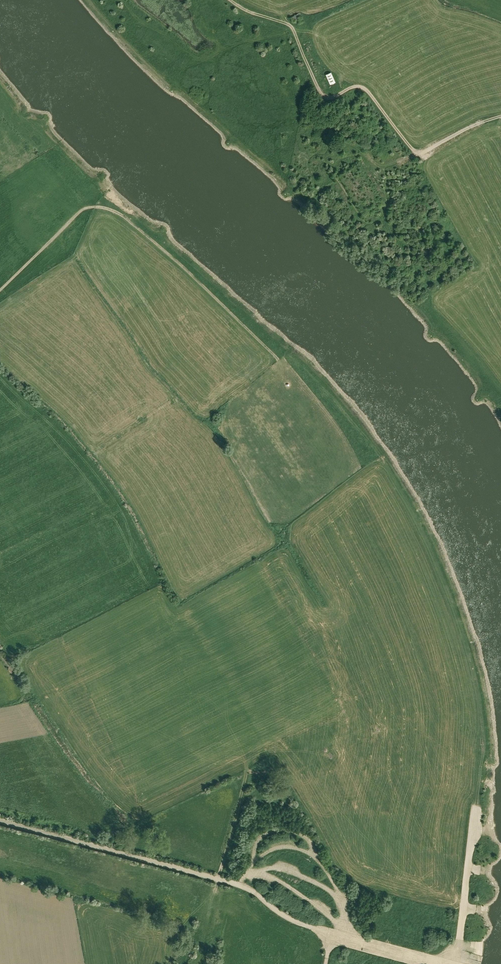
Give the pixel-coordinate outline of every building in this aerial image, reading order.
[(324,73),(329,84),(334,81),(330,71),(324,73)]
